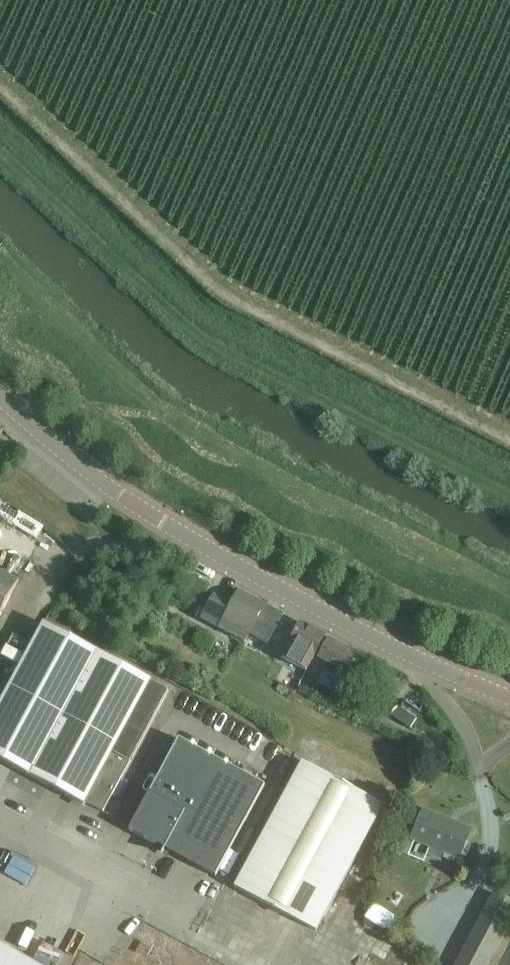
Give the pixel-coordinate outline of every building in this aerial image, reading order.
[(98,562),(92,580),(102,583),(108,566),(98,562)] [(9,600),(18,582),(0,573),(0,618),(9,600)] [(249,635),(264,607),(265,605),(240,591),(232,605),(215,596),(202,620),(220,629),(246,643),(249,635)] [(267,645),(273,635),(282,617),(264,607),(249,635),(267,645)] [(96,653),(42,624),(0,705),(0,761),(84,806),(85,804),(103,813),(112,795),(167,690),(96,653)] [(306,671),(316,654),(325,636),(301,624),(282,659),(306,671)] [(11,657),(25,650),(19,638),(5,646),(11,657)] [(328,638),(319,656),(351,673),(361,655),(328,638)] [(327,667),(321,677),(343,688),(348,678),(327,667)] [(412,734),(408,743),(419,748),(423,740),(412,734)] [(216,878),(225,860),(265,786),(179,740),(130,831),(164,850),(163,851),(164,852),(165,850),(216,878)] [(303,763),(235,888),(316,932),(384,807),(303,763)] [(460,859),(464,849),(471,831),(423,811),(411,839),(432,848),(429,855),(440,859),(443,852),(460,859)] [(456,964),(487,964),(509,922),(509,902),(494,894),(456,964)] [(392,910),(383,925),(402,937),(411,922),(392,910)] [(0,947),(0,964),(33,964),(0,947)] [(386,964),(426,964),(394,950),(386,964)]
